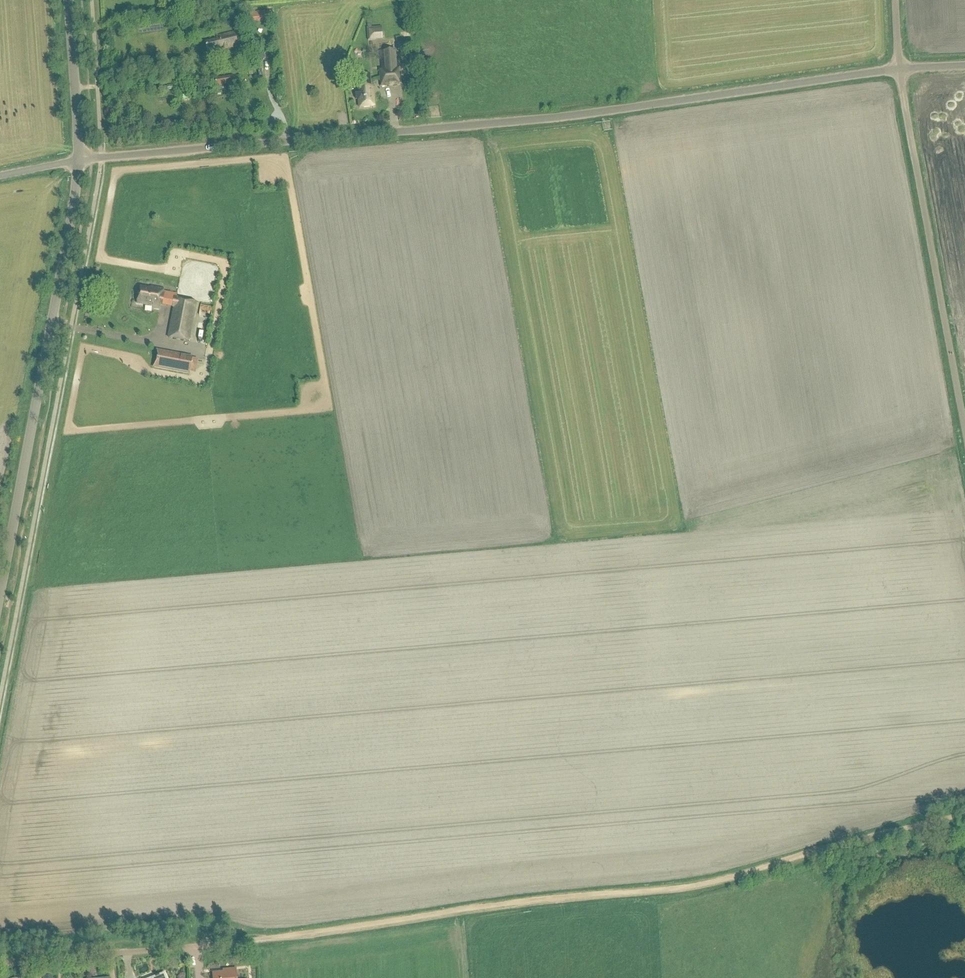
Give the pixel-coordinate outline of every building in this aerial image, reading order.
[(252,24),(266,22),(264,12),(251,14),(252,24)] [(369,31),(370,42),(382,41),(382,30),(369,31)] [(206,43),(209,57),(220,55),(220,52),(239,48),(236,34),(216,38),(216,41),(206,43)] [(401,86),(400,69),(396,69),(395,52),(381,53),(382,70),(379,70),(381,88),(401,86)] [(216,88),(234,85),(233,77),(215,80),(216,88)] [(360,109),(374,108),(373,95),(371,95),(370,77),(358,78),(360,109)] [(140,287),(137,305),(148,307),(148,306),(152,307),(151,308),(160,310),(161,306),(163,293),(164,290),(151,288),(151,289),(140,287)] [(196,303),(177,299),(176,299),(174,308),(169,339),(188,343),(196,303)] [(143,312),(144,306),(121,303),(121,309),(143,312)] [(190,376),(194,358),(156,351),(153,369),(190,376)] [(237,970),(227,970),(227,973),(213,974),(214,977),(237,977),(237,970)]
